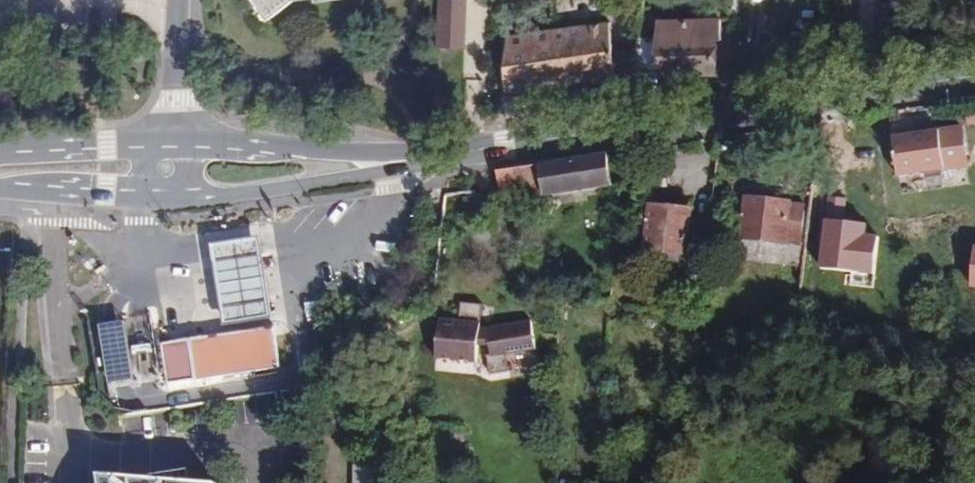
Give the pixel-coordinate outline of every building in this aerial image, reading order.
[(273,17),(296,0),(259,0),(273,17)] [(437,48),(464,49),(465,0),(438,0),(437,48)] [(659,38),(638,38),(637,50),(634,74),(658,73),(657,75),(715,73),(716,40),(722,40),(721,19),(658,21),(659,38)] [(504,93),(617,77),(614,54),(610,22),(507,36),(504,93)] [(634,74),(637,50),(614,54),(617,77),(634,74)] [(940,130),(893,137),(899,178),(946,171),(945,170),(970,166),(964,128),(940,131),(940,130)] [(614,188),(609,155),(498,173),(502,198),(518,195),(519,202),(546,197),(548,210),(614,199),(612,188),(614,188)] [(747,198),(743,238),(802,245),(806,206),(793,205),(793,203),(747,198)] [(708,257),(712,218),(692,216),(693,210),(652,206),(647,251),(688,255),(708,257)] [(726,259),(803,267),(803,266),(806,245),(802,245),(743,238),(729,237),(726,259)] [(261,238),(212,245),(213,252),(217,279),(220,294),(223,318),(225,327),(274,319),(272,311),(269,288),(266,273),(262,245),(261,238)] [(814,245),(806,245),(803,266),(816,268),(818,268),(819,256),(814,255),(814,245)] [(481,304),(461,302),(460,318),(439,316),(435,357),(475,360),(478,345),(490,344),(491,354),(487,355),(490,373),(509,371),(505,352),(537,349),(531,320),(491,325),(491,327),(479,326),(481,304)] [(141,318),(128,320),(114,322),(103,324),(112,378),(122,377),(137,374),(148,372),(163,369),(156,327),(154,316),(141,318)] [(275,326),(188,338),(194,377),(196,381),(282,369),(275,326)] [(166,342),(171,381),(194,377),(188,338),(166,342)] [(355,454),(354,482),(392,482),(393,455),(355,454)] [(460,468),(434,465),(433,474),(459,477),(460,468)]
